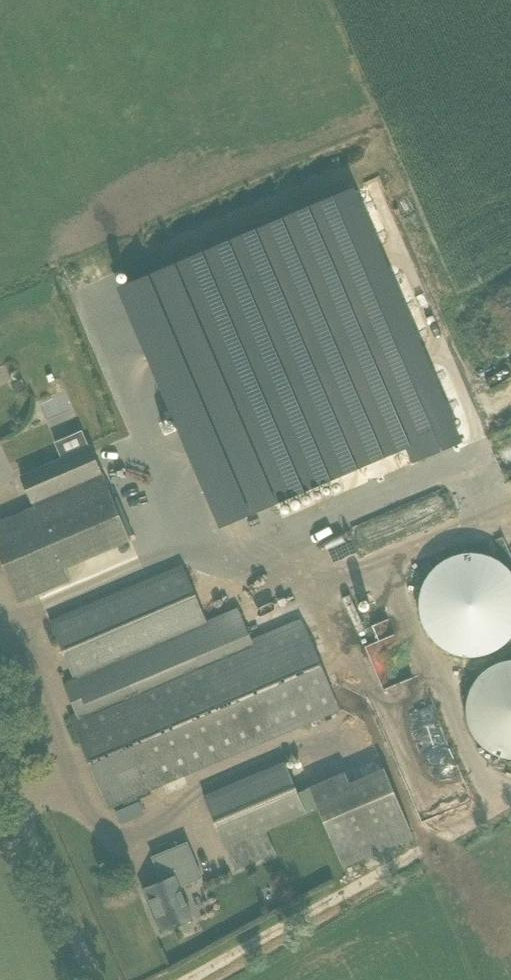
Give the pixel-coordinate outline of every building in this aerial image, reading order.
[(353,191),(121,290),(221,523),(407,443),(415,462),(461,442),(353,191)] [(16,393),(26,390),(22,380),(13,383),(16,393)] [(34,508),(103,478),(89,445),(20,475),(34,508)] [(34,508),(0,522),(0,553),(20,601),(70,579),(65,566),(129,539),(103,478),(34,508)] [(507,569),(497,561),(486,558),(474,557),(462,561),(452,568),(445,578),(441,589),(441,601),(445,613),(452,622),(462,629),(473,633),(485,633),(496,630),(506,623),(510,616),(510,575),(507,569)] [(63,683),(76,715),(70,717),(108,807),(340,709),(302,619),(253,640),(239,607),(206,621),(182,566),(51,622),(75,678),(63,683)] [(370,639),(389,710),(419,702),(399,631),(370,639)] [(481,743),(510,756),(510,663),(494,663),(481,692),(481,743)] [(285,762),(204,797),(235,869),(275,852),(266,830),(318,808),(343,865),(413,835),(385,769),(350,784),(345,773),(298,793),(285,762)] [(141,800),(116,810),(121,823),(146,813),(141,800)] [(161,932),(180,924),(193,919),(179,886),(202,876),(187,839),(150,855),(161,882),(143,890),(161,932)]
